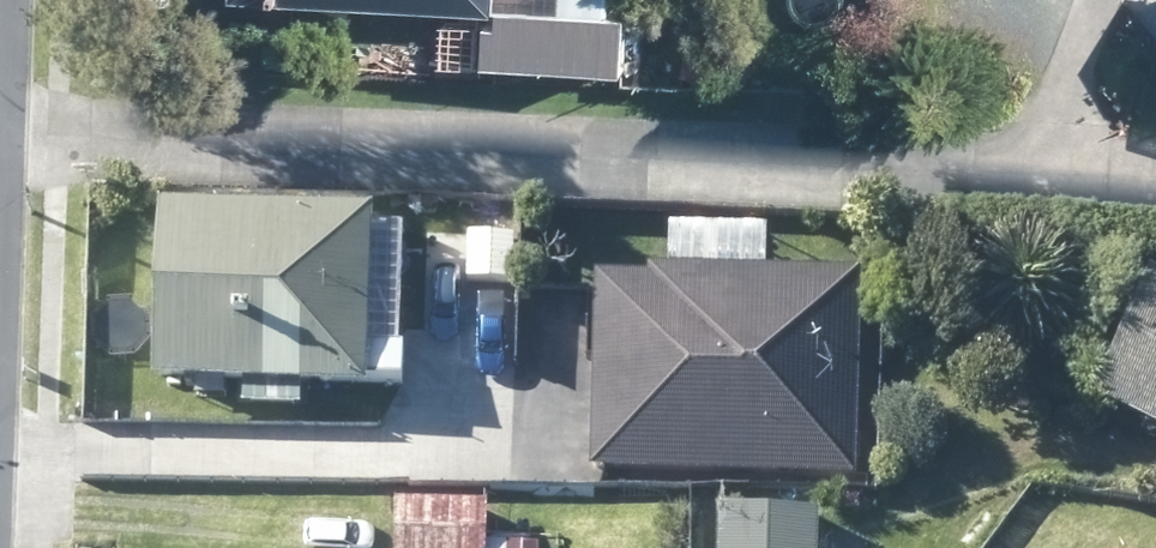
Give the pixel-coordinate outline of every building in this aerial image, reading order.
[(472,9),(472,18),(502,20),(500,59),(606,63),(608,10),(563,9),(564,0),(289,0),(472,9)] [(461,71),(462,32),(431,31),(430,70),(461,71)] [(369,348),(374,227),(375,215),(162,209),(156,383),(367,390),(367,381),(399,382),(416,382),(420,382),(420,349),(369,348)] [(593,469),(857,474),(860,277),(655,271),(654,278),(596,277),(593,469)] [(1154,284),(1099,400),(1155,427),(1155,285),(1154,284)] [(494,341),(519,341),(518,318),(493,320),(494,341)] [(558,509),(399,506),(397,542),(397,547),(549,547),(549,544),(557,544),(558,509)] [(815,519),(730,516),(728,525),(719,524),(719,547),(818,547),(819,528),(819,519),(815,519)]
